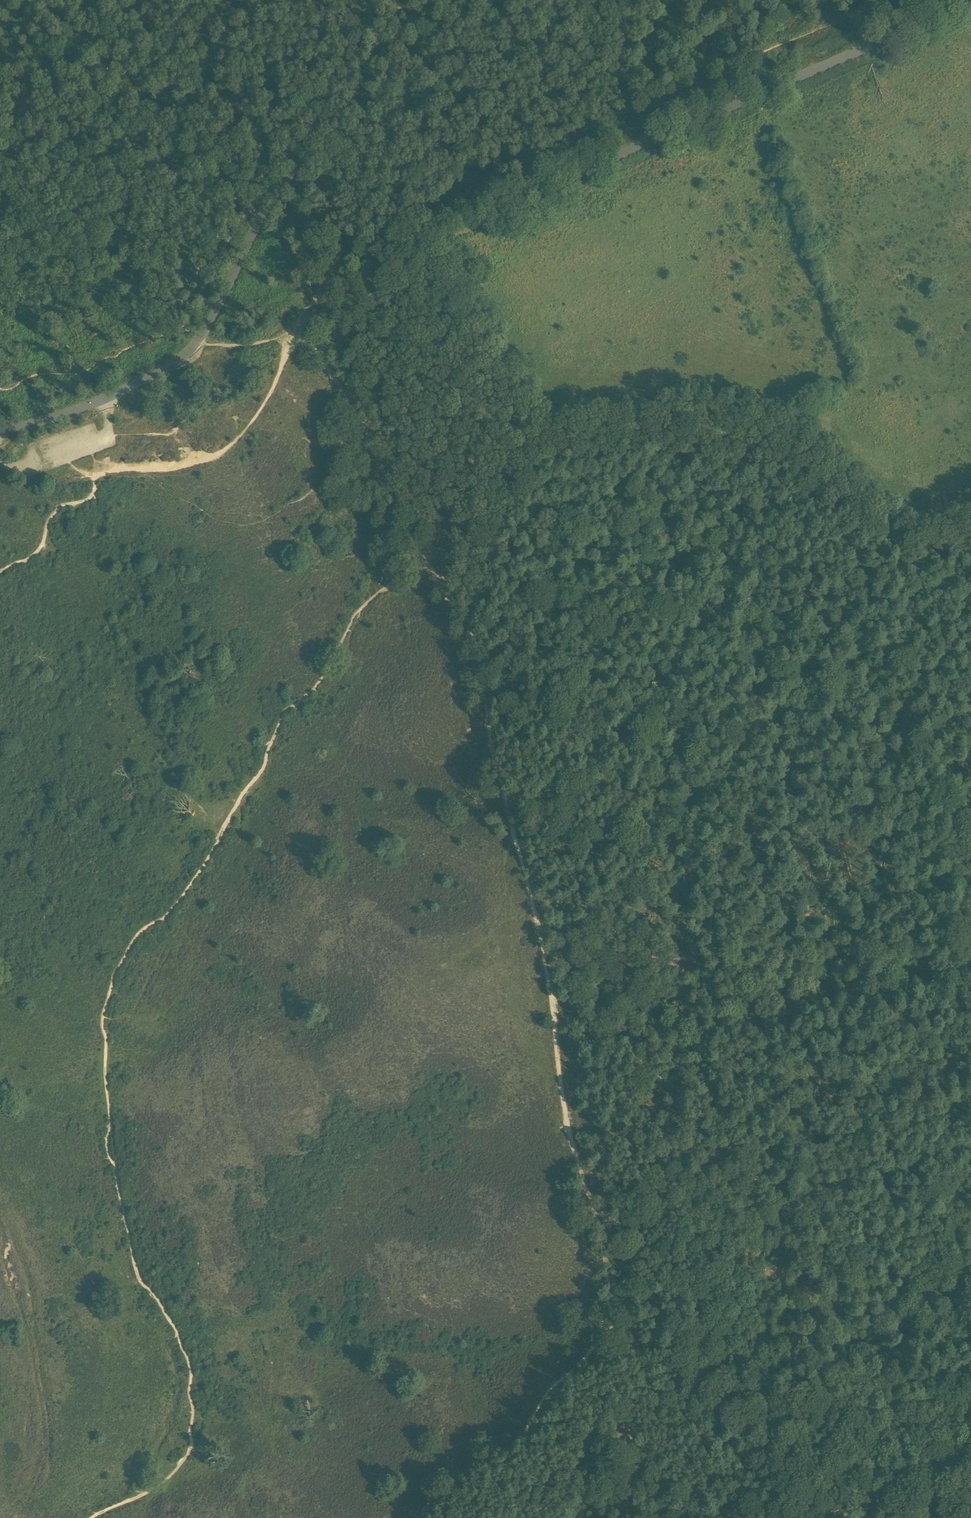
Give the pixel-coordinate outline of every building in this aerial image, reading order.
[(307,327),(311,327),(313,324),(318,325),(318,314),(314,309),(311,312),(307,312),(304,315),(304,324),(307,327)] [(31,439),(32,448),(39,447),(38,438),(31,439)]
